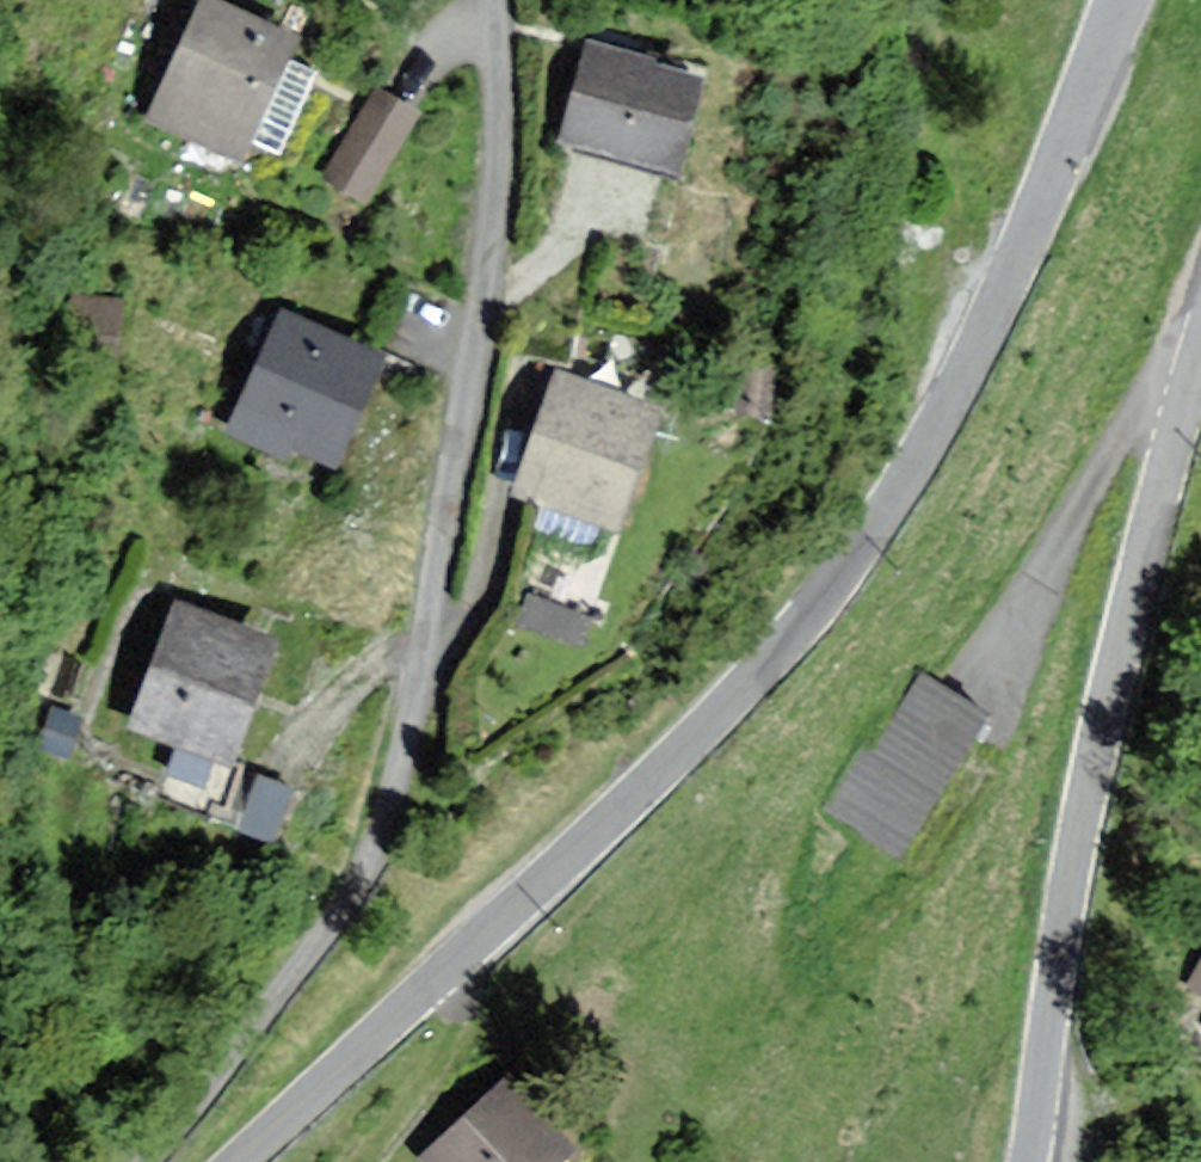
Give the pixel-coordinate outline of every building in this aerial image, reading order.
[(286,44),(199,4),(145,119),(237,162),(247,140),(273,152),(295,104),(308,76),(278,62),(286,44)] [(644,63),(583,46),(557,143),(666,173),(690,85),(642,72),(644,63)] [(410,118),(373,94),(322,176),(359,199),(410,118)] [(372,362),(277,318),(224,432),(277,457),(281,448),(322,468),(372,362)] [(648,415),(552,379),(508,496),(542,508),(535,528),(584,546),(591,528),(604,533),(648,415)] [(584,631),(599,590),(546,572),(532,613),(584,631)] [(262,646),(171,612),(127,729),(218,763),(262,646)] [(977,717),(923,684),(878,756),(867,750),(830,810),(896,850),(977,717)] [(1187,987),(1200,995),(1200,961),(1187,987)] [(563,1155),(503,1085),(416,1160),(418,1161),(555,1161),(563,1155)]
